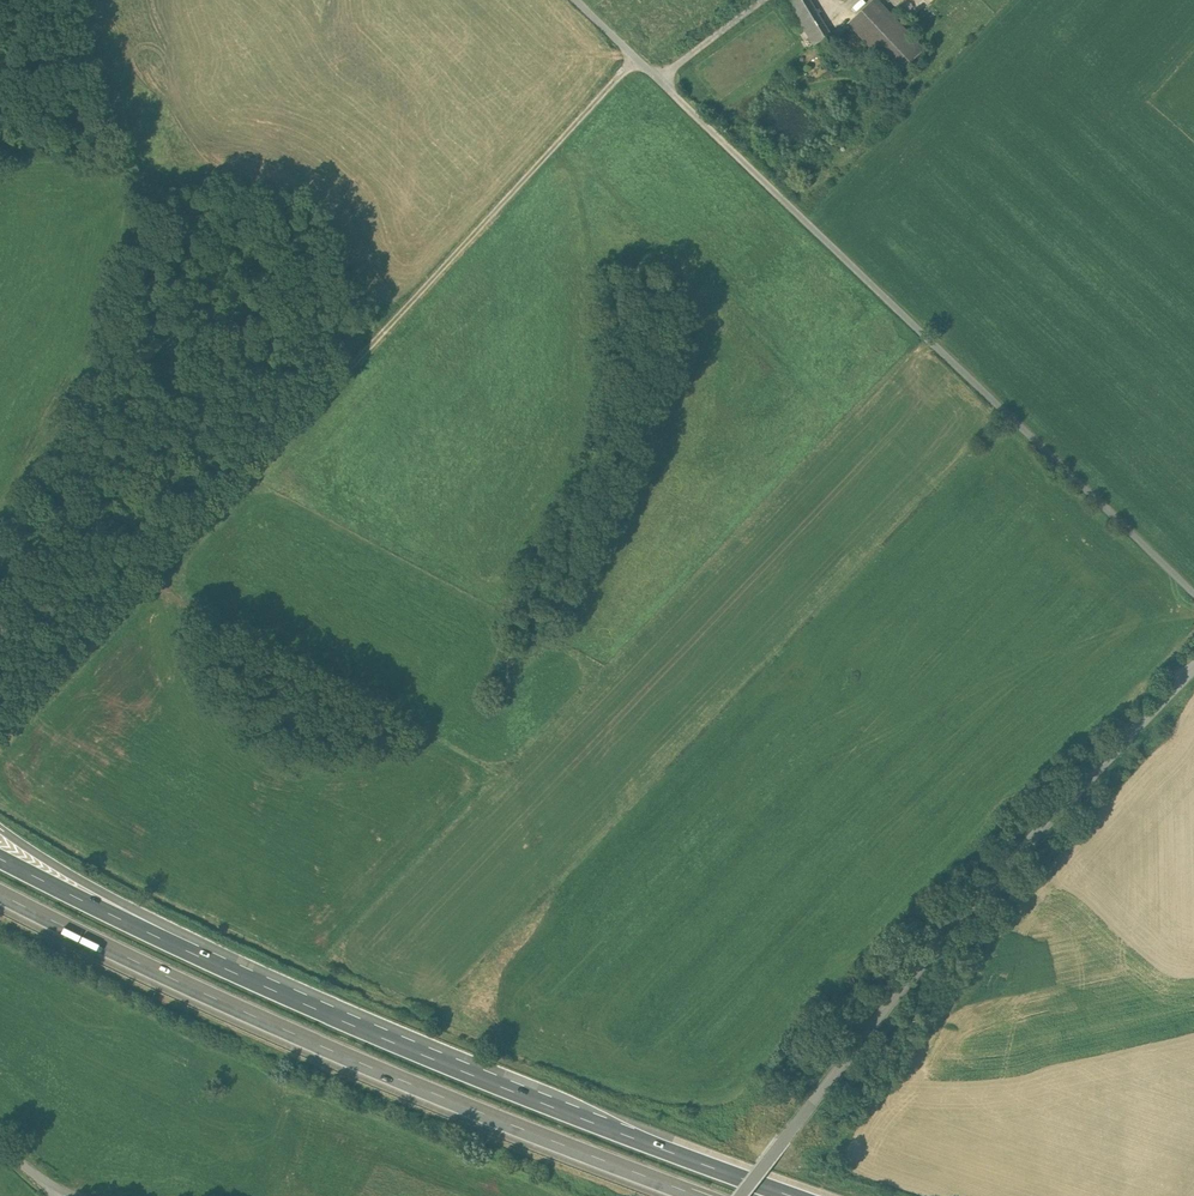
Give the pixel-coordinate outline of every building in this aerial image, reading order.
[(810,0),(793,0),(789,3),(815,45),(831,35),(810,0)] [(877,0),(873,0),(848,23),(898,75),(924,50),(877,0)]
